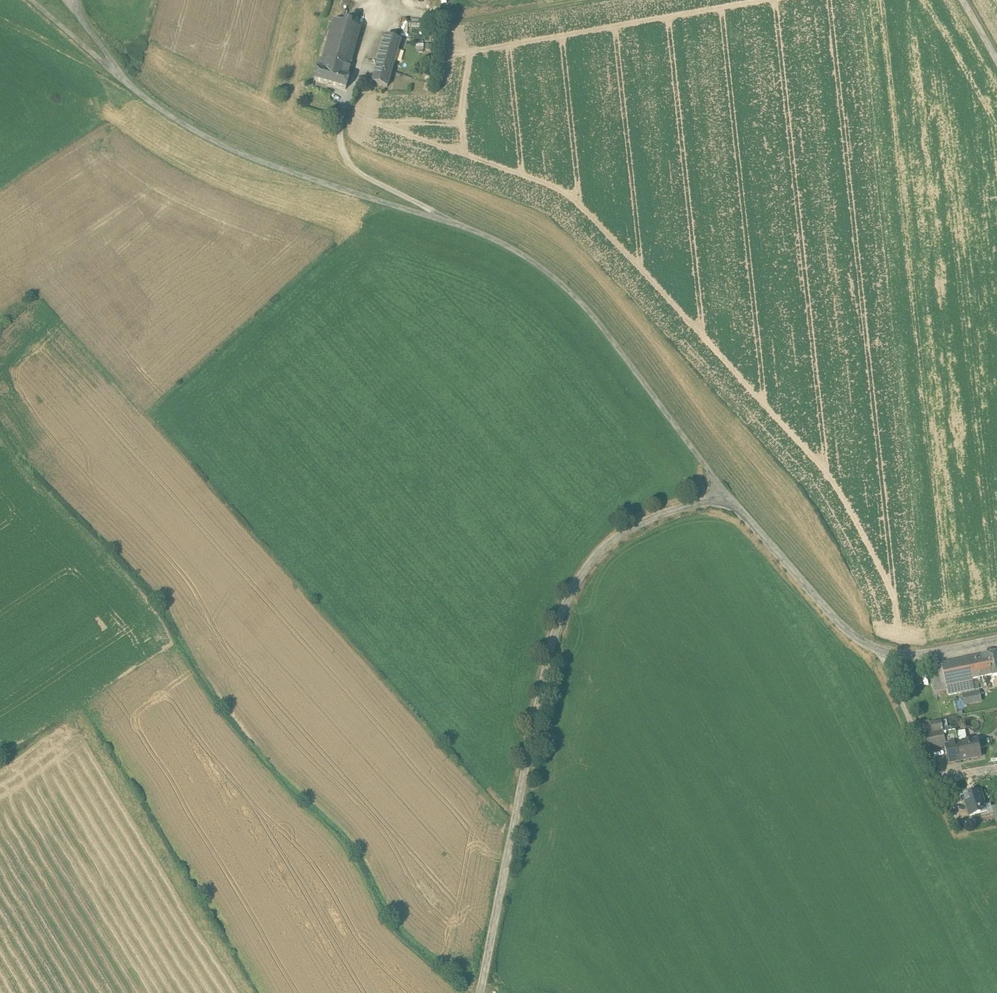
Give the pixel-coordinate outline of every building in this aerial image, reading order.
[(334,22),(323,60),(349,68),(361,30),(334,22)] [(401,41),(385,37),(372,83),(387,87),(401,41)] [(323,60),(320,70),(347,78),(349,68),(323,60)] [(345,91),(349,79),(347,78),(320,70),(317,70),(314,81),(345,91)] [(943,660),(948,683),(996,673),(996,649),(943,660)] [(942,665),(936,666),(938,676),(944,675),(942,665)] [(979,692),(964,695),(966,704),(981,701),(979,692)] [(977,738),(946,745),(950,762),(961,760),(961,759),(981,756),(977,738)] [(970,793),(964,794),(970,815),(981,811),(982,816),(994,812),(992,806),(991,803),(985,805),(981,789),(970,793)]
